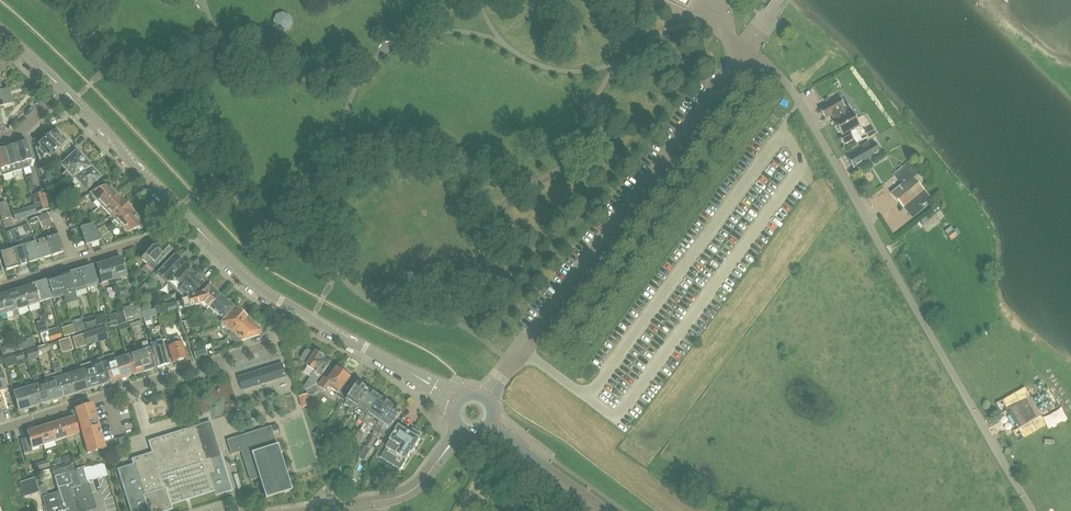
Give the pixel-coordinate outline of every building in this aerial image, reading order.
[(283,12),(276,14),(273,21),(275,29),(282,32),(290,29),(293,22),(290,15),(283,12)] [(1,91),(0,92),(0,107),(12,103),(7,89),(1,91)] [(848,104),(845,106),(840,97),(820,109),(826,119),(833,115),(837,120),(834,122),(842,135),(839,137),(844,146),(854,140),(851,133),(861,127),(848,104)] [(869,115),(863,118),(867,126),(873,123),(869,115)] [(872,126),(864,131),(868,138),(876,134),(872,126)] [(59,155),(62,159),(68,155),(64,150),(69,145),(65,142),(66,141),(56,131),(55,129),(50,131),(50,133),(44,139),(55,152),(58,155),(59,155)] [(49,157),(55,152),(44,139),(43,140),(42,139),(39,140),(39,141),(39,144),(35,148),(39,161),(47,154),(49,157)] [(20,143),(15,145),(21,162),(23,169),(29,167),(32,159),(27,141),(25,141),(24,141),(21,142),(20,143)] [(848,158),(854,168),(881,152),(875,142),(870,145),(869,142),(861,146),(863,149),(848,158)] [(6,148),(4,148),(10,166),(21,162),(15,145),(11,146),(10,145),(7,146),(6,148)] [(1,176),(12,172),(10,166),(4,148),(3,148),(0,148),(0,174),(1,176)] [(60,165),(66,172),(61,176),(67,182),(68,181),(72,178),(74,177),(91,167),(89,166),(89,164),(87,161),(85,161),(81,156),(81,154),(79,152),(77,152),(76,151),(60,165)] [(918,174),(908,162),(893,174),(902,185),(891,193),(911,216),(931,198),(914,177),(918,174)] [(45,165),(38,170),(42,174),(48,170),(45,165)] [(72,178),(68,181),(74,187),(80,184),(86,190),(89,193),(101,188),(95,182),(100,177),(99,176),(98,174),(96,172),(95,172),(91,167),(74,177),(72,178)] [(47,191),(58,187),(56,180),(45,185),(47,191)] [(101,188),(89,193),(101,206),(115,192),(115,191),(112,188),(111,188),(110,187),(107,188),(105,186),(101,188)] [(36,212),(37,212),(49,208),(44,191),(31,197),(36,212)] [(101,206),(110,215),(124,202),(121,200),(121,197),(118,194),(116,194),(115,193),(115,192),(101,206)] [(75,200),(64,205),(69,212),(79,206),(75,200)] [(2,220),(11,217),(6,201),(0,203),(0,214),(2,220)] [(110,215),(118,224),(132,211),(124,202),(110,215)] [(23,208),(12,212),(15,220),(26,217),(23,208)] [(96,217),(92,211),(88,214),(92,220),(96,217)] [(135,215),(135,214),(132,211),(118,224),(126,233),(146,227),(145,226),(145,224),(143,221),(141,221),(140,220),(140,217),(137,215),(135,215)] [(924,229),(934,221),(939,217),(934,211),(919,222),(924,229)] [(47,212),(37,216),(42,228),(52,223),(48,213),(47,212)] [(80,228),(82,236),(85,246),(100,241),(101,239),(93,224),(80,228)] [(102,236),(108,232),(104,225),(98,229),(102,236)] [(6,231),(9,242),(12,249),(17,266),(29,263),(24,246),(24,245),(18,247),(13,229),(6,231)] [(953,230),(947,235),(952,241),(958,236),(953,230)] [(102,236),(104,240),(113,237),(109,231),(108,232),(102,236)] [(34,238),(33,238),(35,242),(41,259),(52,256),(46,239),(46,238),(39,241),(37,234),(33,235),(34,238)] [(64,252),(58,235),(46,238),(46,239),(52,256),(64,252)] [(30,243),(24,245),(24,246),(29,263),(41,259),(35,242),(33,238),(28,240),(30,243)] [(5,270),(17,266),(12,249),(9,242),(11,249),(0,252),(5,270)] [(148,275),(153,270),(171,251),(170,251),(171,249),(167,245),(165,246),(164,245),(160,248),(158,245),(152,247),(141,258),(147,264),(142,269),(148,275)] [(131,248),(124,250),(127,259),(134,257),(131,248)] [(156,273),(166,283),(184,265),(174,255),(156,273)] [(114,259),(109,261),(116,283),(122,281),(120,277),(127,275),(121,257),(120,258),(119,257),(115,258),(114,259)] [(96,265),(101,283),(114,279),(115,283),(116,283),(109,261),(103,263),(101,262),(98,263),(97,265),(96,265)] [(194,274),(184,265),(166,283),(176,293),(194,274)] [(81,270),(80,270),(85,286),(97,282),(92,266),(86,268),(85,267),(82,268),(81,270)] [(74,272),(69,273),(74,289),(85,286),(80,270),(78,269),(75,270),(74,272)] [(59,276),(58,277),(63,293),(66,304),(77,300),(74,289),(69,273),(64,275),(63,274),(60,275),(59,276)] [(203,283),(194,274),(176,293),(184,300),(201,294),(207,287),(202,283),(203,283)] [(52,279),(48,280),(47,280),(52,296),(63,293),(58,277),(57,277),(56,276),(52,277),(52,279)] [(52,306),(50,297),(52,296),(47,280),(39,282),(38,282),(35,283),(34,284),(39,303),(44,301),(46,308),(52,306)] [(23,287),(22,288),(28,306),(39,303),(34,284),(29,286),(27,285),(24,286),(23,287)] [(19,316),(17,309),(28,306),(22,288),(21,288),(20,287),(17,288),(16,290),(11,291),(19,316)] [(184,300),(181,301),(183,308),(189,307),(190,307),(199,304),(206,310),(204,312),(206,313),(219,297),(207,287),(201,294),(184,300)] [(5,313),(12,311),(14,317),(19,316),(11,291),(6,293),(5,292),(2,293),(1,294),(0,295),(5,313)] [(139,294),(142,306),(150,298),(142,291),(139,294)] [(233,309),(219,297),(206,313),(218,323),(220,324),(217,327),(218,328),(220,325),(233,309)] [(122,308),(123,311),(126,321),(134,319),(134,320),(143,317),(142,313),(142,312),(141,312),(138,301),(129,304),(130,305),(122,308)] [(166,305),(157,307),(157,308),(154,309),(156,315),(168,312),(166,305)] [(142,313),(143,317),(146,329),(150,328),(149,325),(152,324),(152,321),(151,317),(156,315),(154,309),(142,313)] [(218,328),(229,337),(245,318),(233,309),(220,325),(218,328)] [(123,311),(109,315),(110,322),(111,322),(116,321),(117,325),(118,325),(127,322),(126,322),(126,321),(123,311)] [(94,316),(97,324),(107,321),(105,312),(94,316)] [(183,321),(185,326),(195,324),(193,318),(183,321)] [(236,343),(259,336),(259,331),(245,318),(229,337),(236,343)] [(95,319),(84,322),(86,329),(97,326),(95,319)] [(36,322),(40,334),(48,331),(44,320),(36,322)] [(142,320),(129,323),(130,327),(130,328),(143,325),(142,320)] [(129,322),(126,322),(127,322),(118,325),(120,335),(124,334),(125,333),(125,332),(127,332),(126,328),(130,327),(129,323),(129,322)] [(77,333),(86,330),(84,323),(75,326),(77,333)] [(105,326),(94,330),(97,343),(109,339),(105,326)] [(94,330),(83,333),(86,345),(87,345),(87,346),(97,343),(94,330)] [(62,338),(59,331),(49,334),(48,332),(47,332),(50,341),(62,338)] [(43,343),(50,341),(47,332),(40,334),(43,343)] [(81,334),(72,337),(75,349),(86,345),(83,333),(81,334)] [(28,347),(35,345),(33,336),(26,339),(28,347)] [(28,348),(25,339),(25,337),(16,340),(19,350),(28,348)] [(70,337),(58,341),(60,347),(72,344),(70,337)] [(186,357),(183,348),(181,342),(177,343),(176,337),(167,340),(169,346),(168,346),(172,361),(186,357)] [(169,364),(162,340),(162,339),(157,340),(156,342),(157,347),(152,348),(157,367),(169,364)] [(190,341),(193,350),(205,346),(204,345),(199,347),(196,339),(190,341)] [(155,367),(147,341),(141,343),(143,351),(137,353),(143,372),(149,370),(150,369),(155,367)] [(47,344),(36,347),(38,355),(49,352),(47,344)] [(13,345),(2,347),(4,354),(14,351),(13,345)] [(195,356),(207,352),(205,346),(193,350),(195,356)] [(38,355),(36,347),(25,350),(28,361),(39,358),(38,355)] [(127,356),(126,356),(132,374),(137,373),(139,374),(143,372),(137,353),(131,355),(130,350),(128,349),(125,350),(127,356)] [(302,359),(308,363),(307,365),(315,371),(304,388),(305,390),(310,389),(317,383),(315,381),(317,380),(321,376),(330,363),(323,359),(324,356),(323,353),(320,351),(316,351),(314,354),(308,350),(305,352),(302,356),(302,359)] [(2,356),(4,364),(16,362),(13,352),(2,355),(2,356)] [(13,352),(16,362),(24,359),(22,352),(14,354),(14,352),(13,352)] [(117,380),(120,379),(115,360),(113,354),(102,357),(104,363),(103,363),(109,382),(110,382),(110,381),(115,380),(117,380)] [(128,376),(132,374),(126,356),(115,360),(120,379),(127,377),(128,376)] [(69,396),(75,395),(69,374),(63,376),(58,363),(53,364),(55,372),(63,397),(68,395),(69,396)] [(103,363),(93,367),(99,387),(104,385),(105,383),(109,382),(103,363)] [(242,390),(286,376),(287,376),(283,364),(238,377),(242,390)] [(93,367),(81,371),(86,390),(92,388),(94,388),(99,387),(93,367)] [(329,380),(324,376),(317,386),(328,393),(331,388),(337,393),(336,395),(343,400),(352,386),(346,382),(351,377),(349,375),(349,374),(345,371),(344,372),(338,367),(329,380)] [(81,371),(69,374),(75,395),(79,393),(80,391),(86,390),(81,371)] [(62,397),(63,397),(55,372),(45,376),(46,382),(52,401),(57,400),(58,398),(62,397)] [(52,401),(46,382),(35,385),(41,403),(45,402),(47,403),(52,401)] [(356,411),(356,412),(370,390),(359,383),(345,404),(351,408),(347,413),(353,416),(356,411)] [(35,385),(24,389),(29,408),(35,407),(36,405),(41,403),(35,385)] [(1025,388),(1002,400),(1023,438),(1046,425),(1041,416),(1037,418),(1025,399),(1030,396),(1025,388)] [(25,410),(29,408),(24,389),(12,392),(18,411),(23,409),(25,410)] [(358,420),(363,423),(380,397),(370,390),(356,412),(361,415),(358,420)] [(302,408),(303,408),(312,405),(308,394),(298,397),(302,408)] [(371,422),(377,425),(391,404),(380,397),(363,423),(368,426),(371,422)] [(105,448),(93,406),(92,404),(75,409),(77,416),(73,417),(74,417),(78,430),(79,433),(78,434),(81,444),(81,445),(85,443),(88,453),(105,448)] [(374,430),(358,457),(364,461),(371,449),(380,434),(386,438),(376,455),(389,434),(392,429),(391,429),(397,420),(402,411),(391,404),(377,425),(374,430)] [(63,420),(62,420),(68,441),(75,439),(77,446),(81,445),(81,444),(78,434),(79,433),(78,430),(74,417),(73,417),(69,418),(68,417),(64,418),(63,420)] [(339,426),(344,430),(350,420),(346,417),(339,426)] [(51,424),(50,424),(55,441),(66,437),(68,442),(68,441),(62,420),(57,422),(56,421),(52,422),(51,424)] [(402,423),(397,420),(391,429),(392,429),(389,434),(376,455),(401,470),(411,454),(413,454),(416,449),(415,448),(420,440),(420,439),(422,435),(413,429),(410,433),(400,427),(402,423)] [(118,469),(131,510),(165,510),(171,509),(170,505),(215,490),(216,495),(231,490),(221,457),(210,422),(199,425),(195,427),(149,441),(152,453),(132,459),(134,464),(118,469)] [(39,428),(38,428),(43,444),(55,441),(50,424),(45,426),(44,425),(40,426),(39,428)] [(279,429),(278,424),(227,440),(231,454),(241,451),(250,480),(258,477),(265,498),(286,491),(292,490),(277,444),(276,444),(272,431),(279,429)] [(28,437),(20,439),(24,453),(32,451),(31,448),(43,444),(38,428),(33,430),(32,428),(28,430),(27,431),(26,432),(28,437)] [(324,435),(317,429),(313,433),(320,440),(324,435)] [(62,457),(63,463),(73,461),(71,454),(62,457)] [(53,459),(55,465),(62,463),(61,457),(53,459)] [(37,470),(50,467),(48,460),(35,464),(34,465),(34,467),(32,468),(33,471),(37,470)] [(104,463),(76,469),(77,475),(79,482),(87,481),(87,480),(107,476),(104,463)] [(42,496),(46,510),(81,510),(95,507),(88,483),(80,485),(79,482),(77,475),(76,471),(74,471),(72,465),(51,471),(53,478),(50,479),(53,490),(56,489),(57,492),(42,496)] [(35,477),(26,480),(32,495),(40,492),(35,477)]
